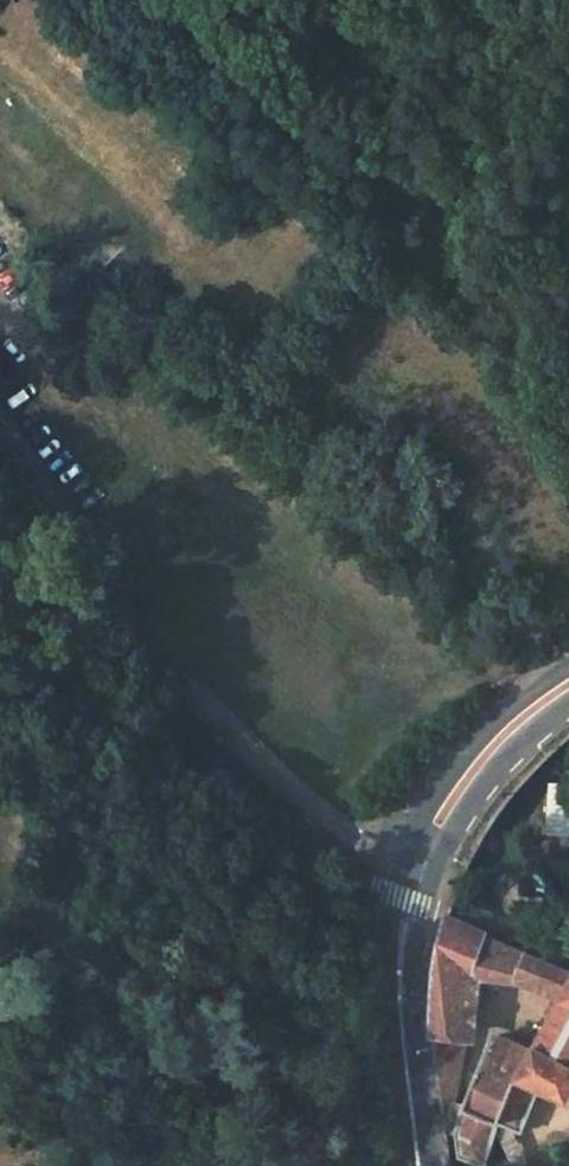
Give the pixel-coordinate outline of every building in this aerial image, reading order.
[(546,834),(568,835),(568,784),(546,784),(546,834)] [(568,1097),(568,970),(552,962),(446,919),(438,956),(435,977),(432,1005),(431,1032),(466,1038),(474,975),(519,978),(562,995),(529,1055),(493,1035),(463,1108),(453,1129),(457,1161),(474,1165),(489,1165),(500,1123),(504,1125),(514,1132),(521,1136),(542,1085),(568,1097)] [(514,1132),(504,1125),(501,1134),(516,1165),(531,1165),(514,1132)]
